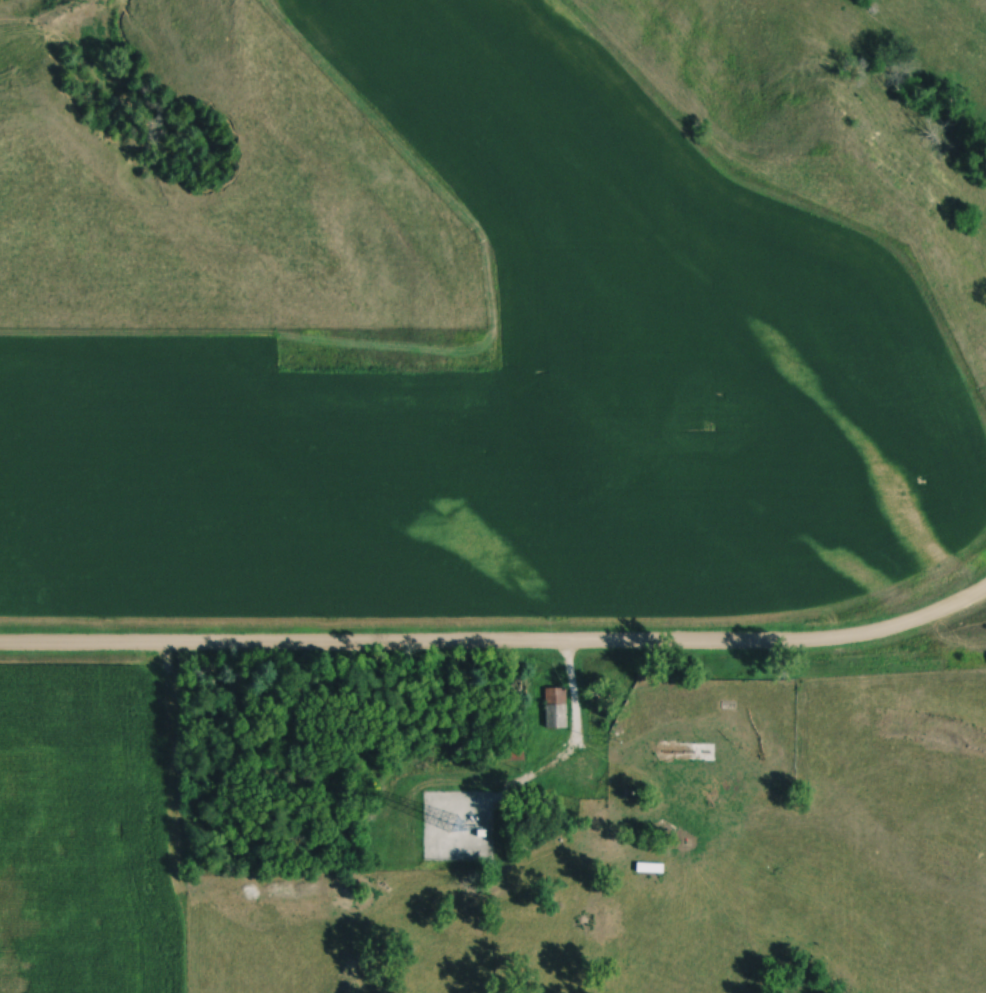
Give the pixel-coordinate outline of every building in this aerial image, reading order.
[(546,689),(546,727),(567,727),(567,689),(546,689)] [(665,863),(638,863),(638,873),(665,873),(665,863)]
